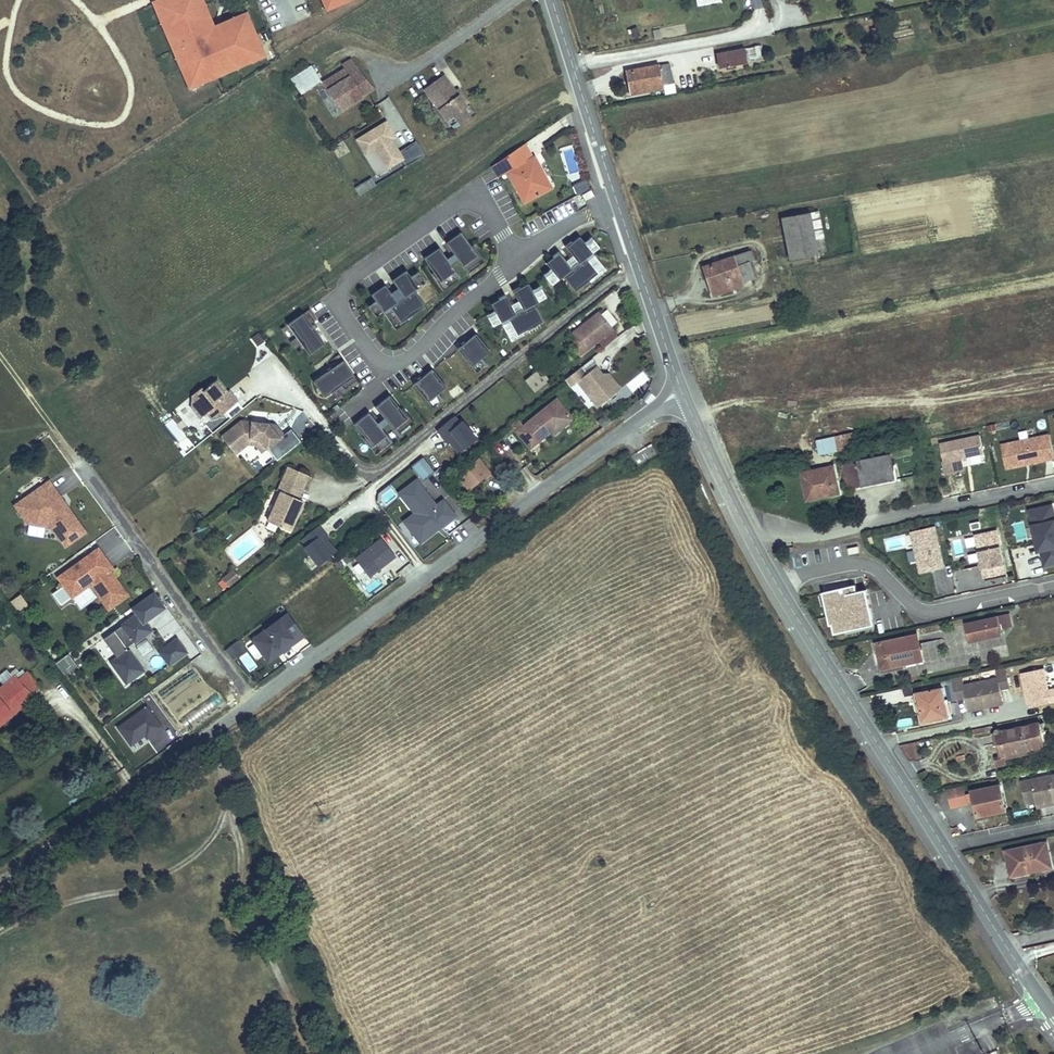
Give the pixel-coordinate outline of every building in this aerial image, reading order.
[(185,91),(267,60),(249,12),(214,25),(204,0),(150,0),(185,91)] [(356,0),(316,0),(321,13),(356,0)] [(871,29),(873,37),(881,35),(879,27),(871,29)] [(417,44),(413,38),(407,42),(411,48),(417,44)] [(759,46),(745,48),(746,60),(761,58),(759,46)] [(747,64),(744,48),(714,54),(717,70),(747,64)] [(351,59),(342,65),(345,69),(355,63),(351,59)] [(373,88),(355,63),(345,69),(362,95),(373,88)] [(624,71),(629,97),(663,90),(664,96),(675,93),(669,64),(658,66),(658,64),(624,71)] [(321,80),(311,65),(291,80),(300,93),(321,80)] [(362,95),(345,69),(322,82),(340,110),(362,96),(362,95)] [(455,91),(443,75),(424,89),(447,121),(454,116),(460,125),(476,113),(469,104),(466,107),(455,91)] [(469,104),(458,89),(455,91),(466,107),(469,104)] [(400,152),(393,141),(397,138),(387,121),(356,140),(366,157),(377,150),(389,170),(403,161),(406,166),(425,155),(417,142),(400,152)] [(527,143),(492,167),(498,178),(507,174),(524,206),(554,189),(548,176),(544,178),(537,167),(541,165),(536,156),(534,157),(527,143)] [(548,176),(541,165),(537,167),(544,178),(548,176)] [(376,185),(371,178),(355,188),(360,195),(376,185)] [(590,189),(585,179),(581,181),(586,191),(590,189)] [(586,191),(581,181),(572,186),(577,195),(586,191)] [(819,212),(809,213),(814,240),(824,238),(819,212)] [(809,213),(780,219),(788,261),(817,255),(814,240),(809,213)] [(463,268),(479,257),(472,248),(462,233),(447,244),(463,268)] [(579,264),(572,269),(558,251),(552,256),(553,257),(545,263),(550,269),(559,280),(563,276),(575,291),(589,280),(598,273),(586,258),(593,253),(584,242),(579,236),(572,242),(571,241),(565,246),(579,264)] [(591,237),(584,242),(593,253),(600,248),(591,237)] [(479,257),(463,268),(469,275),(486,263),(475,246),(472,248),(479,257)] [(457,273),(440,248),(424,259),(435,273),(442,283),(457,273)] [(736,267),(748,262),(752,261),(749,251),(732,257),(736,267)] [(598,273),(589,280),(590,282),(606,270),(593,253),(586,258),(598,273)] [(718,295),(743,286),(742,283),(754,279),(748,262),(736,267),(732,257),(700,268),(705,281),(711,278),(718,295)] [(550,269),(543,275),(552,285),(559,280),(550,269)] [(406,299),(399,304),(386,286),(372,296),(376,303),(384,314),(392,309),(402,324),(412,318),(426,308),(415,292),(420,289),(412,278),(407,271),(393,281),(406,299)] [(412,278),(420,289),(427,284),(419,273),(412,278)] [(462,280),(457,273),(442,283),(435,273),(432,275),(444,292),(462,280)] [(711,298),(718,295),(711,278),(705,281),(711,298)] [(499,299),(490,304),(494,311),(501,323),(508,319),(517,335),(527,330),(543,321),(534,305),(538,302),(532,290),(528,283),(520,288),(519,287),(512,290),(524,312),(517,315),(505,294),(498,298),(499,299)] [(539,286),(532,290),(538,302),(546,298),(539,286)] [(377,319),(384,314),(376,303),(370,307),(377,319)] [(392,309),(384,314),(397,332),(414,320),(412,318),(402,324),(392,309)] [(494,311),(486,315),(493,327),(501,323),(494,311)] [(614,331),(615,331),(599,311),(572,333),(577,339),(570,344),(581,358),(600,343),(614,331)] [(325,343),(304,313),(287,325),(309,355),(325,343)] [(508,319),(501,323),(511,342),(529,332),(527,330),(517,335),(508,319)] [(604,349),(619,337),(614,331),(600,343),(604,349)] [(491,352),(476,334),(458,349),(472,367),(480,360),(486,368),(488,366),(482,358),(491,352)] [(343,360),(313,380),(324,396),(331,391),(338,387),(342,394),(347,391),(342,384),(354,376),(343,360)] [(478,374),(486,368),(480,360),(472,367),(478,374)] [(582,368),(566,381),(572,388),(578,383),(599,409),(618,393),(604,374),(598,367),(587,375),(582,368)] [(550,381),(541,369),(526,381),(535,393),(550,381)] [(447,387),(433,370),(414,385),(428,402),(436,396),(442,403),(444,401),(438,394),(447,387)] [(610,374),(604,374),(618,393),(623,389),(610,374)] [(347,391),(359,383),(354,376),(342,384),(347,391)] [(222,414),(238,402),(231,393),(226,397),(225,394),(227,392),(217,379),(203,390),(201,388),(192,395),(191,407),(200,418),(207,413),(211,419),(220,412),(222,414)] [(342,394),(338,387),(331,391),(336,399),(342,394)] [(645,401),(651,394),(648,391),(642,399),(645,401)] [(401,410),(390,396),(375,408),(399,437),(401,436),(395,429),(408,418),(401,410)] [(442,403),(436,396),(428,402),(433,409),(434,409),(442,403)] [(557,431),(572,419),(556,399),(523,426),(517,431),(530,448),(551,431),(554,428),(557,431)] [(395,429),(401,436),(416,424),(403,408),(401,410),(408,418),(395,429)] [(392,442),(369,413),(354,425),(365,438),(372,447),(385,437),(390,444),(392,442)] [(475,444),(454,417),(434,432),(446,446),(448,444),(458,457),(475,444)] [(523,426),(518,420),(512,425),(517,431),(523,426)] [(281,438),(269,424),(241,421),(221,437),(233,452),(247,441),(259,442),(266,451),(267,452),(269,451),(282,440),(281,438)] [(285,435),(277,424),(269,424),(281,438),(285,435)] [(285,435),(281,438),(282,440),(269,451),(278,462),(302,443),(292,430),(285,435)] [(858,445),(855,431),(817,439),(820,454),(858,445)] [(984,453),(980,436),(940,444),(946,475),(964,471),(961,458),(984,453)] [(1001,446),(1006,470),(1053,460),(1053,458),(1049,436),(1001,446)] [(372,447),(365,438),(363,440),(376,455),(390,444),(385,437),(372,447)] [(266,451),(259,442),(247,441),(233,452),(236,456),(248,446),(255,447),(262,454),(266,451)] [(908,455),(906,446),(888,450),(889,457),(891,456),(891,458),(908,455)] [(896,481),(891,458),(891,456),(889,457),(841,466),(846,491),(896,481)] [(411,470),(423,485),(436,474),(424,459),(411,470)] [(470,492),(491,475),(479,460),(458,477),(470,492)] [(834,466),(799,474),(802,487),(806,487),(810,502),(840,496),(834,466)] [(303,488),(308,476),(288,467),(283,479),(303,488)] [(298,499),(303,488),(283,479),(277,491),(281,493),(281,491),(298,499)] [(85,532),(69,509),(66,511),(63,507),(64,503),(49,481),(26,497),(32,506),(30,507),(27,523),(46,526),(49,524),(65,547),(85,532)] [(397,496),(413,516),(402,524),(420,547),(457,519),(444,501),(437,507),(417,481),(397,496)] [(297,514),(303,501),(298,499),(281,491),(281,493),(268,521),(290,531),(296,518),(294,517),(295,514),(297,514)] [(32,506),(26,497),(15,505),(27,523),(30,507),(32,506)] [(1051,506),(1040,509),(1042,518),(1032,520),(1039,551),(1041,550),(1045,565),(1053,563),(1053,518),(1051,506)] [(1042,518),(1040,509),(1030,511),(1032,520),(1042,518)] [(981,528),(979,522),(970,524),(972,530),(981,528)] [(302,541),(307,548),(303,551),(318,570),(338,554),(328,541),(330,539),(320,527),(302,541)] [(944,568),(934,527),(911,532),(920,573),(944,568)] [(1006,574),(997,531),(975,536),(984,579),(1006,574)] [(397,558),(402,554),(386,534),(381,538),(397,558)] [(370,579),(396,559),(382,539),(355,559),(370,579)] [(857,548),(847,550),(849,556),(859,554),(857,548)] [(108,577),(105,573),(109,570),(112,568),(98,549),(58,578),(64,586),(72,597),(88,585),(90,584),(108,609),(127,595),(112,574),(108,577)] [(228,586),(239,577),(233,570),(222,579),(228,586)] [(279,585),(291,585),(291,573),(278,573),(279,585)] [(80,608),(97,597),(88,585),(72,597),(80,608)] [(873,620),(866,590),(857,592),(855,585),(827,591),(830,605),(826,606),(830,626),(833,625),(835,634),(846,631),(845,626),(873,620)] [(72,597),(64,586),(52,594),(61,605),(72,597)] [(135,644),(153,630),(147,622),(167,607),(154,591),(131,608),(135,613),(120,624),(121,625),(103,638),(116,656),(109,662),(126,685),(146,670),(130,649),(128,650),(126,647),(133,642),(135,644)] [(28,607),(19,595),(13,600),(22,611),(28,607)] [(22,611),(13,600),(10,602),(19,614),(22,611)] [(282,652),(304,636),(288,613),(252,639),(263,656),(277,645),(282,652)] [(997,615),(964,622),(969,642),(1002,635),(1000,629),(1013,626),(1010,613),(997,616),(997,615)] [(178,637),(173,631),(164,637),(169,643),(178,637)] [(906,634),(873,641),(879,670),(881,669),(903,665),(923,661),(917,632),(916,632),(906,634)] [(169,667),(189,652),(178,637),(169,643),(158,651),(169,667)] [(224,651),(232,659),(244,649),(236,640),(224,651)] [(137,648),(143,657),(154,650),(148,641),(137,648)] [(268,662),(282,652),(277,645),(263,656),(268,662)] [(66,676),(78,668),(69,654),(57,662),(66,676)] [(881,669),(882,673),(904,668),(903,665),(881,669)] [(972,710),(1000,704),(999,698),(1001,695),(1000,689),(1010,687),(1006,667),(996,670),(997,678),(964,686),(962,677),(952,679),(956,699),(966,697),(967,703),(971,704),(972,710)] [(6,669),(0,675),(0,681),(4,685),(13,677),(6,669)] [(19,703),(22,706),(32,698),(29,694),(38,686),(27,672),(17,680),(14,676),(13,677),(4,685),(0,688),(0,718),(19,703)] [(196,672),(176,677),(180,691),(200,686),(196,672)] [(922,722),(948,717),(942,687),(916,692),(922,722)] [(22,706),(19,703),(0,718),(0,724),(22,706)] [(162,728),(145,705),(114,727),(128,746),(144,735),(147,738),(162,728)] [(896,720),(897,728),(911,728),(911,719),(896,720)] [(1043,740),(1039,723),(1001,731),(1000,731),(1000,730),(1000,729),(999,729),(998,729),(997,729),(996,729),(996,730),(995,730),(995,731),(995,733),(999,732),(1004,755),(1040,747),(1048,746),(1046,739),(1043,740)] [(1041,751),(1040,747),(1004,755),(999,732),(995,733),(991,734),(994,747),(998,746),(1001,759),(1041,751)] [(899,746),(909,761),(920,761),(921,761),(919,741),(899,746)] [(1007,765),(1005,758),(1001,759),(1000,756),(996,757),(998,766),(1007,765)] [(920,779),(928,775),(925,770),(918,775),(920,779)] [(1053,801),(1053,775),(1031,780),(1035,801),(1037,808),(1046,807),(1045,803),(1053,801)] [(77,795),(88,787),(82,779),(71,787),(77,795)] [(1035,801),(1031,780),(1021,782),(1026,803),(1035,801)] [(1006,811),(1000,782),(997,783),(992,784),(969,789),(970,793),(966,794),(968,803),(972,802),(974,814),(995,810),(996,814),(1006,811)] [(966,794),(964,786),(946,790),(950,808),(968,805),(968,803),(966,794)] [(1053,868),(1047,841),(1008,849),(1014,876),(1053,868)] [(1009,877),(1014,876),(1008,849),(1004,850),(1009,877)]
